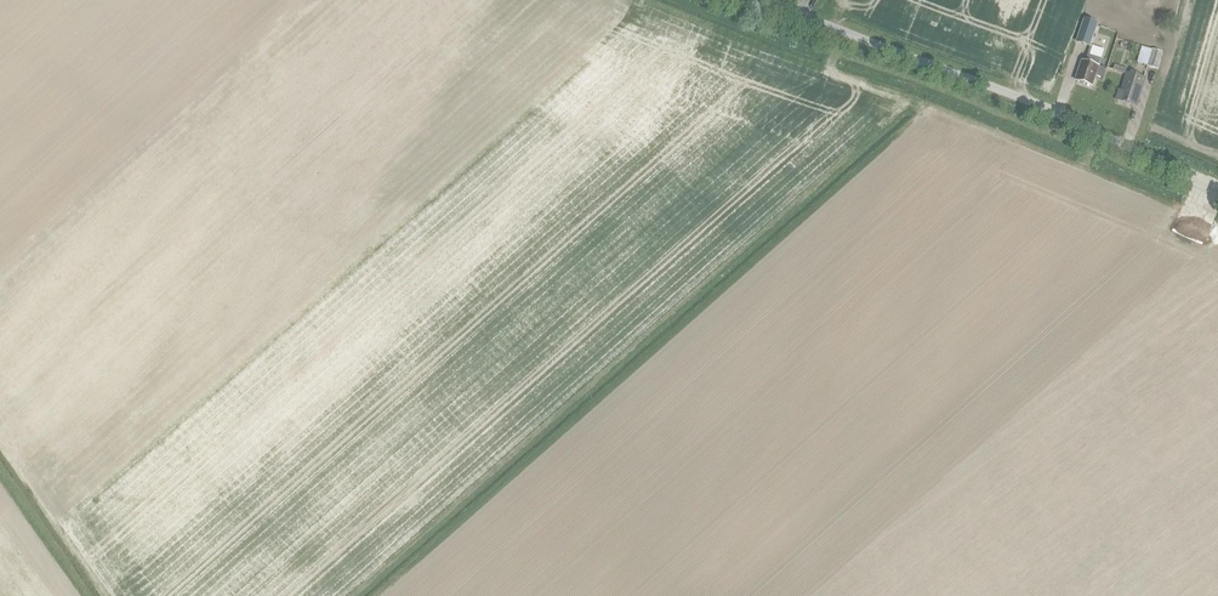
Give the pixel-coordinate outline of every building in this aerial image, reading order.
[(1084,18),(1080,29),(1095,34),(1098,23),(1084,18)] [(1164,47),(1154,44),(1153,51),(1142,47),(1137,64),(1158,70),(1164,47)] [(1101,60),(1090,56),(1087,63),(1082,61),(1080,68),(1081,71),(1077,82),(1093,87),(1101,60)] [(1113,70),(1125,74),(1126,68),(1115,65),(1113,70)] [(1146,80),(1128,73),(1121,92),(1119,91),(1116,100),(1133,106),(1135,101),(1138,103),(1146,80)]
